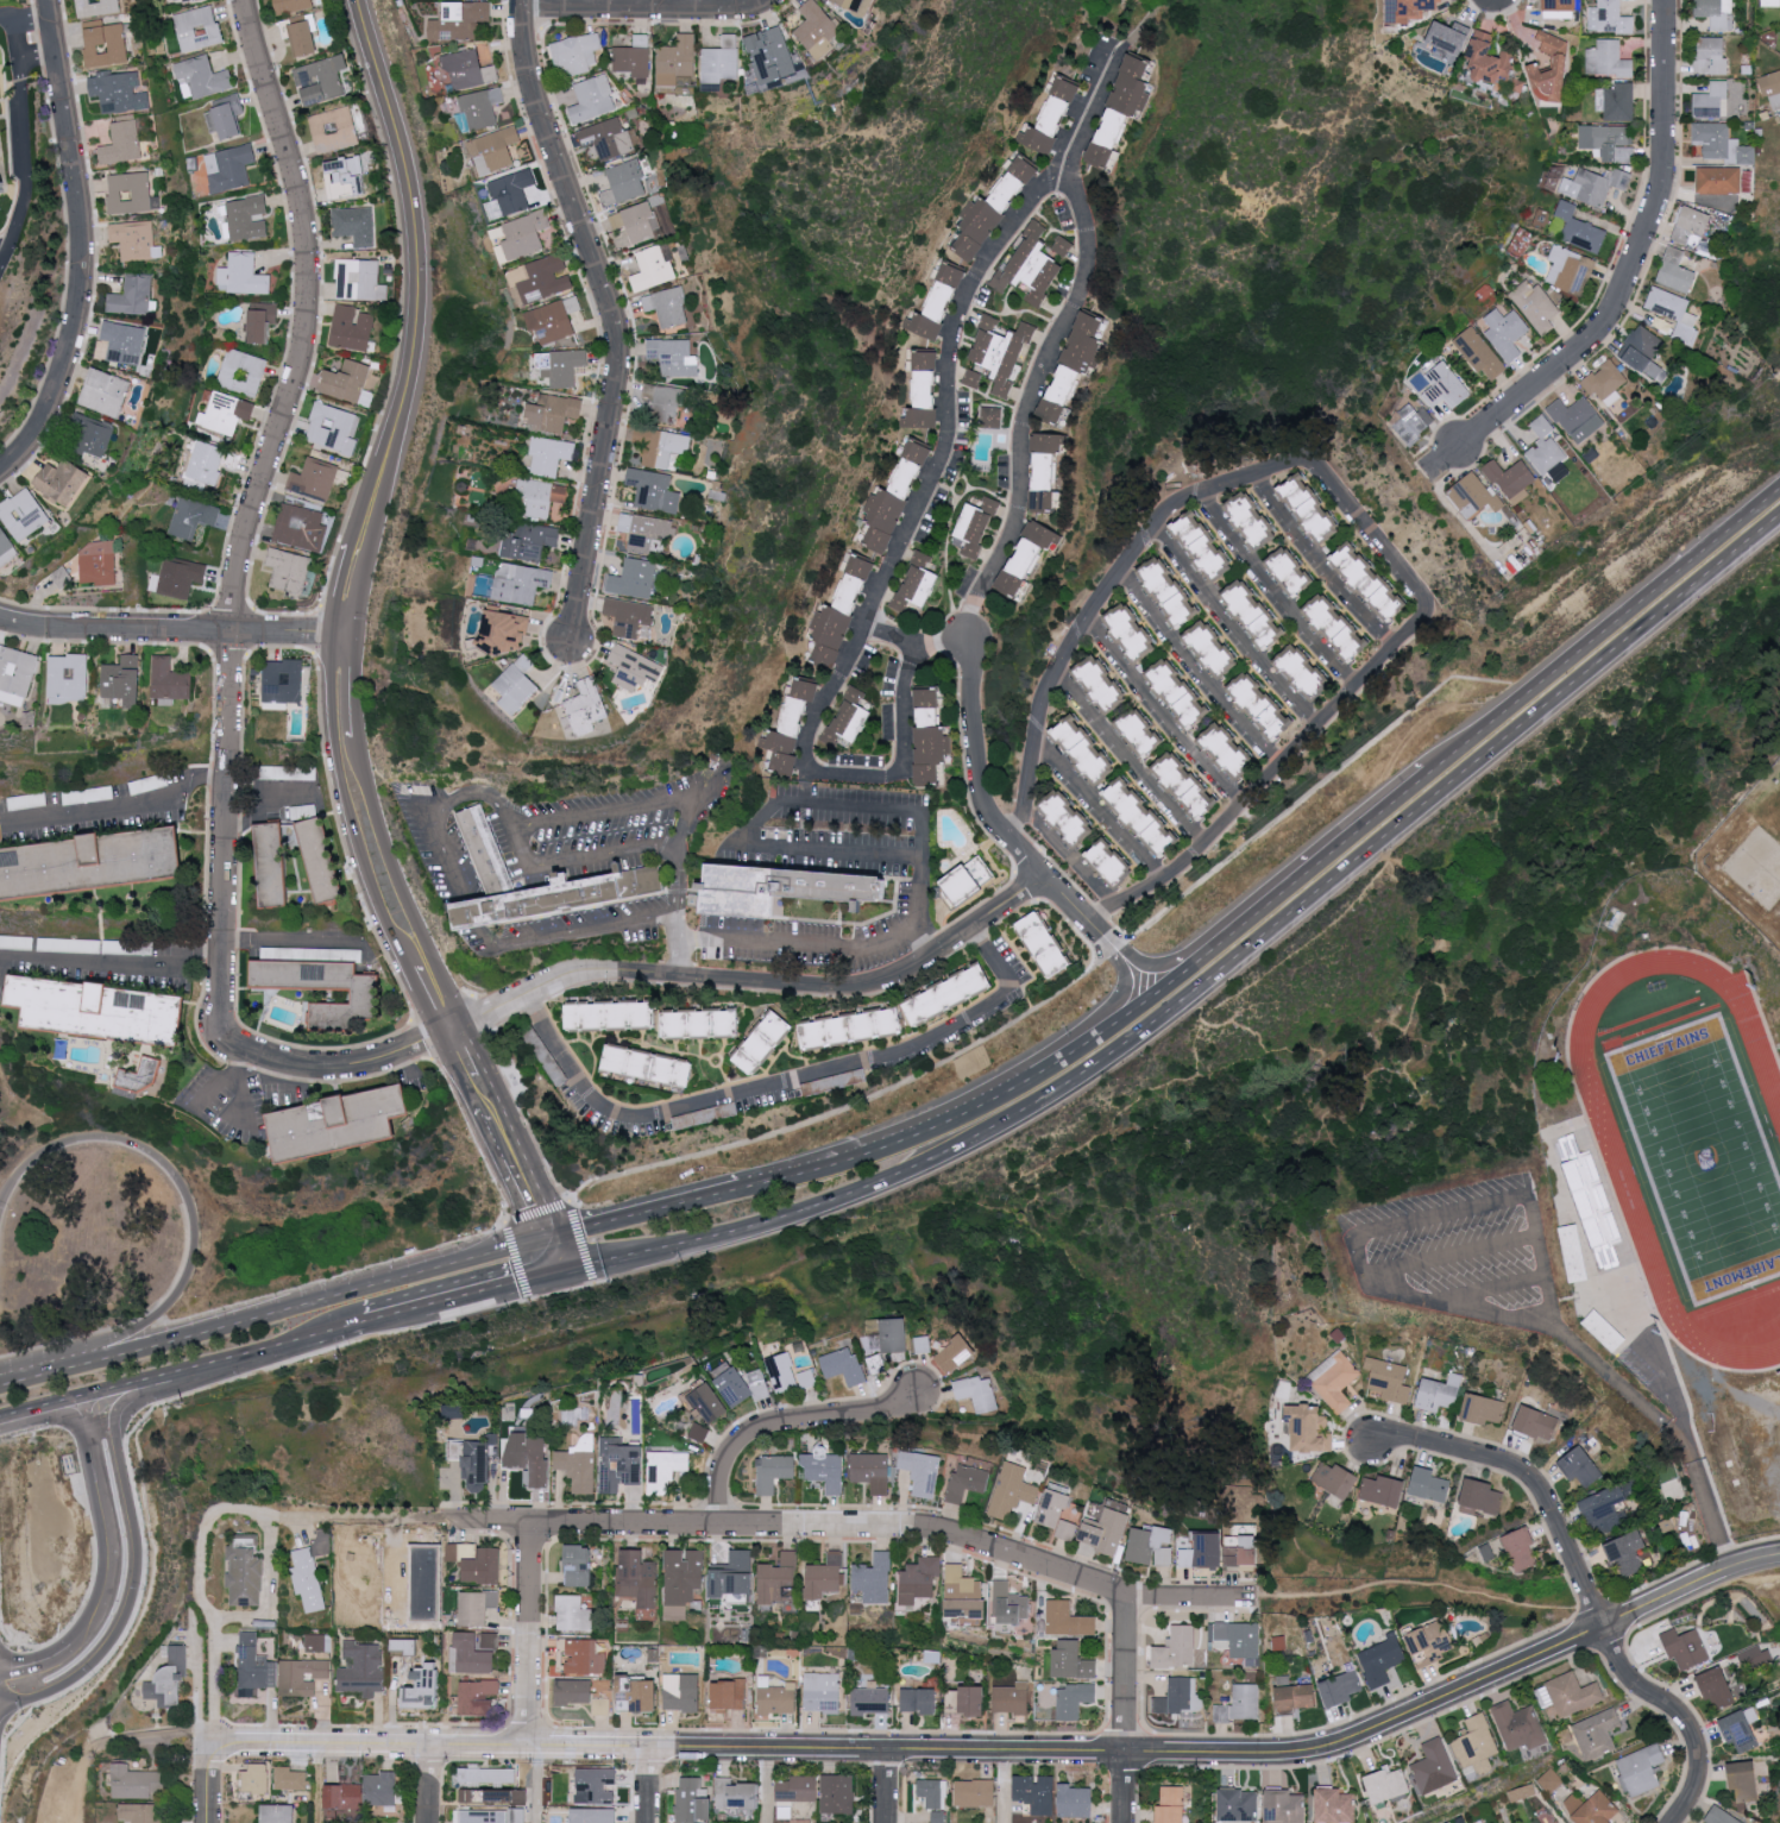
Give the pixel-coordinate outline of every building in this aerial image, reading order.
[(82,18),(125,11),(123,0),(79,0),(82,18)] [(313,0),(273,0),(277,16),(315,6),(313,0)] [(819,60),(835,45),(831,41),(843,30),(814,0),(809,0),(799,10),(807,19),(793,32),(819,60)] [(829,0),(857,13),(863,0),(829,0)] [(1445,10),(1445,0),(1391,0),(1390,23),(1414,23),(1414,18),(1425,19),(1425,9),(1445,10)] [(1577,0),(1544,0),(1544,11),(1577,10),(1577,0)] [(1597,7),(1588,7),(1588,33),(1634,32),(1634,16),(1621,16),(1621,0),(1597,0),(1597,7)] [(1732,0),(1693,0),(1694,17),(1710,16),(1710,31),(1733,30),(1732,0)] [(492,1),(447,2),(447,19),(431,20),(432,40),(481,39),(481,21),(493,21),(492,1)] [(223,43),(215,4),(172,13),(181,53),(223,43)] [(126,22),(107,26),(106,19),(84,22),(92,69),(133,62),(126,22)] [(291,23),(295,57),(318,54),(313,20),(291,23)] [(1428,44),(1463,55),(1472,27),(1456,22),(1454,26),(1436,20),(1428,44)] [(745,36),(761,91),(784,84),(782,78),(796,74),(782,25),(745,36)] [(1509,77),(1514,56),(1492,51),(1496,34),(1477,29),(1469,65),(1478,67),(1475,79),(1495,84),(1493,90),(1506,93),(1507,89),(1521,92),(1524,81),(1509,77)] [(1569,34),(1518,30),(1516,46),(1556,50),(1554,68),(1535,67),(1532,99),(1563,102),(1569,34)] [(559,77),(598,68),(594,51),(602,49),(597,31),(551,42),(559,77)] [(694,74),(694,33),(677,32),(677,46),(657,46),(657,85),(677,86),(677,74),(694,74)] [(701,48),(701,83),(722,83),(722,78),(737,78),(737,33),(721,33),(721,47),(701,48)] [(648,34),(632,34),(632,47),(613,47),(613,71),(633,71),(633,81),(649,81),(648,34)] [(1726,37),(1694,37),(1695,74),(1726,74),(1726,37)] [(1586,48),(1585,75),(1633,76),(1634,60),(1621,59),(1621,40),(1596,39),(1596,48),(1586,48)] [(497,64),(483,67),(478,48),(446,55),(454,91),(500,80),(497,64)] [(1091,160),(1111,166),(1127,115),(1140,119),(1151,82),(1145,80),(1151,60),(1124,52),(1091,160)] [(236,86),(230,68),(214,73),(208,53),(172,64),(185,102),(236,86)] [(296,86),(301,85),(306,105),(344,96),(335,57),(292,67),(296,86)] [(1759,77),(1765,97),(1769,95),(1773,111),(1779,109),(1779,71),(1759,77)] [(153,109),(152,90),(143,90),(142,72),(90,76),(92,97),(103,96),(104,112),(153,109)] [(573,84),(580,103),(569,107),(575,124),(617,109),(604,73),(573,84)] [(1016,142),(1056,154),(1079,83),(1054,75),(1038,127),(1022,122),(1016,142)] [(1728,80),(1710,80),(1710,93),(1692,93),(1692,119),(1722,119),(1722,97),(1728,97),(1728,80)] [(1603,121),(1634,121),(1633,82),(1615,82),(1615,88),(1595,88),(1595,111),(1603,111),(1603,121)] [(499,124),(495,104),(505,102),(502,87),(462,95),(470,130),(499,124)] [(244,135),(238,115),(245,112),(239,92),(211,101),(214,109),(203,112),(210,133),(220,130),(224,141),(244,135)] [(360,144),(351,105),(308,115),(318,154),(360,144)] [(635,151),(628,128),(622,130),(618,117),(576,130),(582,148),(595,144),(601,161),(635,151)] [(112,122),(114,145),(100,146),(102,164),(143,159),(139,119),(112,122)] [(1729,123),(1692,122),(1691,145),(1703,145),(1703,160),(1755,161),(1755,146),(1739,146),(1739,138),(1728,138),(1729,123)] [(523,140),(516,123),(469,141),(482,176),(516,163),(509,145),(523,140)] [(1634,126),(1581,125),(1580,148),(1602,149),(1602,162),(1634,163),(1635,146),(1634,146),(1634,126)] [(202,155),(212,194),(251,185),(246,164),(258,161),(253,142),(202,155)] [(367,196),(361,155),(332,159),(335,180),(327,181),(330,201),(367,196)] [(1039,168),(1020,155),(987,200),(977,193),(961,217),(968,222),(951,245),(973,260),(1039,168)] [(606,167),(612,188),(600,191),(605,206),(648,194),(638,158),(606,167)] [(1742,167),(1698,166),(1697,193),(1742,193),(1742,167)] [(504,217),(532,207),(525,188),(538,183),(532,167),(492,181),(504,217)] [(1610,186),(1627,190),(1632,173),(1613,167),(1611,177),(1579,168),(1575,180),(1564,176),(1559,193),(1604,206),(1610,186)] [(109,213),(152,212),(151,172),(108,174),(109,213)] [(231,241),(269,236),(267,219),(254,221),(254,214),(268,213),(266,195),(226,200),(231,241)] [(614,230),(626,226),(632,245),(663,234),(651,199),(608,214),(614,230)] [(1600,253),(1609,230),(1573,217),(1578,205),(1561,199),(1554,216),(1568,221),(1562,239),(1600,253)] [(1707,237),(1713,213),(1682,205),(1674,238),(1688,241),(1690,233),(1707,237)] [(332,208),(334,236),(355,235),(356,248),(375,247),(373,207),(332,208)] [(546,249),(540,231),(553,227),(547,209),(504,222),(510,241),(497,245),(503,263),(546,249)] [(1040,308),(1065,265),(1045,253),(1050,244),(1041,239),(1048,227),(1032,218),(1022,235),(1026,237),(1006,271),(999,267),(989,284),(1005,294),(1012,282),(1021,287),(1023,283),(1030,287),(1023,298),(1040,308)] [(109,223),(110,242),(121,241),(122,257),(155,256),(153,221),(109,223)] [(1051,248),(1065,257),(1075,243),(1060,234),(1051,248)] [(1546,281),(1583,297),(1598,261),(1555,243),(1549,260),(1555,262),(1546,281)] [(633,291),(676,280),(671,260),(664,262),(659,245),(635,251),(641,272),(629,275),(633,291)] [(1689,294),(1698,272),(1680,266),(1686,251),(1669,245),(1656,282),(1689,294)] [(272,293),(272,275),(255,274),(256,252),(229,251),(228,267),(217,267),(217,292),(272,293)] [(575,289),(571,274),(559,277),(557,271),(568,268),(563,252),(507,270),(512,288),(520,285),(526,304),(575,289)] [(379,284),(380,260),(337,259),(336,298),(388,300),(389,284),(379,284)] [(923,314),(938,282),(935,279),(943,260),(968,272),(954,302),(949,301),(945,309),(949,312),(944,321),(941,319),(938,323),(945,327),(939,339),(935,337),(932,341),(901,326),(906,316),(913,320),(918,310),(923,314)] [(107,293),(106,312),(150,314),(151,274),(125,272),(124,294),(107,293)] [(1540,283),(1534,288),(1527,279),(1509,294),(1542,337),(1555,326),(1550,320),(1562,311),(1540,283)] [(661,330),(692,321),(682,285),(640,296),(645,312),(656,309),(661,330)] [(1691,299),(1653,285),(1645,308),(1678,320),(1672,338),(1689,344),(1699,317),(1687,312),(1691,299)] [(576,333),(569,313),(582,309),(577,294),(526,312),(532,331),(537,330),(542,345),(576,333)] [(279,304),(250,303),(249,343),(272,344),(273,324),(279,324),(279,304)] [(375,314),(357,311),(358,306),(336,303),(330,346),(370,351),(375,314)] [(1505,317),(1498,308),(1484,318),(1492,328),(1485,333),(1510,364),(1523,354),(1514,342),(1531,329),(1516,308),(1505,317)] [(1040,415),(1060,423),(1079,372),(1091,377),(1104,341),(1097,338),(1105,319),(1079,310),(1040,415)] [(1036,325),(1022,320),(1018,332),(1012,329),(1009,337),(997,332),(1002,320),(983,312),(977,329),(980,330),(968,359),(999,371),(990,392),(1008,400),(1015,382),(1014,381),(1036,325)] [(142,365),(147,327),(104,322),(102,339),(110,340),(108,361),(142,365)] [(1492,381),(1508,369),(1474,324),(1454,340),(1479,373),(1484,370),(1492,381)] [(1619,359),(1658,379),(1664,367),(1654,361),(1665,339),(1636,324),(1619,359)] [(692,339),(647,339),(647,359),(661,359),(661,376),(699,376),(699,356),(692,356),(692,339)] [(269,361),(228,347),(215,384),(256,398),(269,361)] [(576,387),(575,366),(588,365),(588,349),(536,351),(536,368),(542,368),(542,377),(552,377),(552,388),(576,387)] [(939,352),(913,351),(913,408),(900,408),(900,428),(938,428),(939,352)] [(360,402),(369,364),(345,358),(341,373),(326,369),(320,393),(360,402)] [(1617,390),(1629,380),(1610,358),(1582,383),(1593,396),(1596,393),(1609,408),(1622,396),(1617,390)] [(1431,409),(1445,400),(1452,410),(1471,396),(1446,360),(1423,375),(1419,370),(1409,377),(1431,409)] [(122,417),(132,379),(90,368),(81,406),(122,417)] [(979,389),(984,373),(967,368),(962,384),(979,389)] [(653,399),(651,419),(678,422),(682,387),(644,384),(642,398),(653,399)] [(234,436),(239,418),(252,421),(257,403),(212,390),(205,413),(198,411),(194,425),(234,436)] [(531,403),(528,429),(565,433),(567,417),(581,418),(583,398),(540,394),(539,404),(531,403)] [(1606,423),(1585,395),(1568,408),(1560,397),(1548,407),(1577,445),(1606,423)] [(357,414),(317,401),(305,441),(353,455),(358,438),(350,436),(357,414)] [(1418,411),(1410,402),(1389,420),(1411,445),(1437,422),(1423,407),(1418,411)] [(1003,407),(981,406),(981,428),(1003,429),(1003,407)] [(104,459),(116,426),(78,412),(66,444),(104,459)] [(1568,456),(1550,434),(1556,429),(1542,414),(1529,424),(1542,439),(1525,454),(1544,476),(1568,456)] [(668,470),(671,451),(688,454),(691,435),(636,427),(633,442),(644,443),(641,466),(668,470)] [(1054,511),(1055,453),(1064,454),(1065,434),(1032,433),(1031,452),(1034,452),(1032,511),(1054,511)] [(576,442),(531,437),(529,456),(533,457),(531,475),(558,478),(560,459),(574,461),(576,442)] [(931,448),(909,439),(888,491),(876,485),(864,513),(876,517),(865,542),(889,552),(931,448)] [(186,477),(218,485),(223,466),(235,469),(240,452),(195,440),(186,477)] [(286,489),(329,501),(340,465),(308,456),(302,475),(291,471),(286,489)] [(47,462),(33,484),(72,508),(93,474),(64,457),(57,468),(47,462)] [(1537,479),(1523,459),(1505,472),(1496,458),(1484,466),(1512,507),(1530,494),(1526,487),(1537,479)] [(671,475),(628,467),(625,484),(638,486),(634,506),(678,514),(681,493),(668,490),(671,475)] [(1496,512),(1504,505),(1473,471),(1446,494),(1470,521),(1489,504),(1496,512)] [(1277,498),(1328,540),(1346,518),(1295,477),(1277,498)] [(570,485),(521,479),(516,515),(549,519),(552,502),(567,504),(570,485)] [(52,521),(28,486),(0,505),(0,512),(21,542),(52,521)] [(1258,550),(1280,533),(1246,491),(1224,508),(1258,550)] [(223,508),(179,495),(168,533),(195,541),(200,522),(218,527),(223,508)] [(969,502),(951,543),(962,548),(959,553),(976,560),(1001,502),(986,495),(981,508),(969,502)] [(274,542),(323,553),(329,526),(322,524),(325,512),(282,503),(274,542)] [(1177,522),(1209,583),(1233,571),(1200,510),(1177,522)] [(673,520),(620,512),(617,530),(630,533),(628,549),(650,552),(652,538),(669,541),(673,520)] [(994,585),(1016,597),(1043,548),(1051,552),(1060,534),(1032,519),(1011,557),(1010,556),(994,585)] [(560,528),(526,523),(525,537),(506,535),(503,557),(542,562),(544,545),(558,547),(560,528)] [(22,552),(0,524),(0,570),(22,552)] [(117,583),(115,540),(80,541),(82,584),(117,583)] [(1410,607),(1353,540),(1333,557),(1390,624),(1410,607)] [(1317,580),(1286,546),(1266,564),(1297,598),(1317,580)] [(270,587),(304,595),(313,557),(270,547),(266,565),(275,567),(270,587)] [(940,575),(926,569),(932,555),(917,550),(900,593),(895,591),(889,606),(905,612),(909,601),(927,607),(940,575)] [(874,563),(852,554),(833,607),(826,605),(823,613),(815,610),(809,627),(820,631),(810,659),(835,668),(874,563)] [(606,592),(649,599),(656,562),(625,556),(621,576),(608,574),(606,592)] [(1138,572),(1183,628),(1203,612),(1159,556),(1138,572)] [(189,599),(193,581),(203,583),(207,567),(164,557),(156,592),(189,599)] [(535,606),(537,586),(551,587),(553,569),(497,563),(493,601),(535,606)] [(1288,632),(1242,578),(1222,596),(1268,650),(1288,632)] [(1372,641),(1321,593),(1303,612),(1355,660),(1372,641)] [(638,639),(640,624),(651,626),(655,605),(606,597),(603,614),(616,616),(613,635),(638,639)] [(1139,662),(1160,647),(1126,601),(1106,617),(1139,662)] [(530,617),(486,610),(481,644),(522,651),(525,629),(528,630),(530,617)] [(1183,639),(1222,680),(1243,660),(1204,620),(1183,639)] [(1274,665),(1316,703),(1336,682),(1294,643),(1274,665)] [(612,683),(635,692),(638,683),(645,686),(648,678),(659,682),(666,665),(614,644),(607,661),(619,665),(612,683)] [(25,707),(39,655),(1,645),(0,648),(0,701),(25,707)] [(493,684),(504,696),(498,702),(513,716),(540,687),(525,674),(535,664),(523,653),(493,684)] [(1075,668),(1108,716),(1130,700),(1098,653),(1075,668)] [(87,702),(88,655),(47,654),(47,701),(87,702)] [(102,664),(101,698),(127,699),(127,709),(140,709),(142,654),(121,654),(121,664),(102,664)] [(192,672),(171,671),(172,655),(152,655),(151,698),(192,699),(192,672)] [(1148,672),(1190,729),(1211,713),(1170,656),(1148,672)] [(303,703),(304,661),(264,660),(263,702),(303,703)] [(1230,688),(1279,741),(1297,724),(1248,671),(1230,688)] [(609,717),(594,676),(577,682),(581,695),(564,701),(577,737),(596,731),(593,723),(609,717)] [(796,774),(798,756),(799,756),(806,701),(815,702),(818,682),(789,679),(783,732),(764,730),(762,748),(773,749),(771,771),(796,774)] [(832,729),(825,726),(819,741),(843,751),(847,740),(858,744),(872,711),(861,706),(867,692),(850,685),(832,729)] [(915,787),(940,787),(940,764),(950,764),(951,736),(947,736),(947,727),(941,727),(941,690),(918,690),(917,727),(915,727),(915,787)] [(1117,727),(1146,759),(1167,740),(1138,708),(1117,727)] [(1095,784),(1116,769),(1076,714),(1055,729),(1095,784)] [(1200,740),(1239,781),(1259,762),(1220,721),(1200,740)] [(1153,769),(1201,820),(1221,802),(1172,750),(1153,769)] [(1184,833),(1118,780),(1102,801),(1168,854),(1184,833)] [(1097,827),(1058,789),(1039,809),(1079,846),(1097,827)] [(515,886),(483,803),(458,813),(490,896),(515,886)] [(325,817),(300,823),(319,905),(344,899),(325,817)] [(289,908),(284,823),(258,825),(263,909),(289,908)] [(182,829),(0,848),(0,899),(187,879),(182,829)] [(1086,855),(1116,888),(1136,869),(1106,837),(1086,855)] [(980,891),(955,911),(938,886),(937,885),(980,857),(996,879),(987,885),(980,891)] [(463,931),(665,894),(662,882),(663,882),(660,865),(624,872),(624,874),(575,883),(573,874),(554,877),(556,888),(458,905),(463,931)] [(779,920),(780,898),(855,903),(854,914),(868,914),(869,902),(891,903),(893,877),(707,866),(706,884),(702,884),(700,916),(779,920)] [(1074,966),(1039,911),(1016,924),(1051,980),(1074,966)] [(355,989),(355,1005),(313,1005),(313,1031),(357,1031),(357,1019),(380,1019),(380,976),(357,976),(357,963),(251,963),(251,989),(355,989)] [(994,988),(982,964),(904,1001),(916,1026),(994,988)] [(25,1028),(183,1046),(188,997),(12,977),(8,1008),(27,1010),(25,1028)] [(652,1002),(565,1005),(566,1030),(653,1027),(652,1002)] [(738,1036),(737,1009),(661,1012),(661,1038),(738,1036)] [(733,1057),(752,1075),(794,1028),(775,1011),(733,1057)] [(800,1023),(803,1048),(903,1036),(900,1011),(800,1023)] [(695,1061),(605,1047),(601,1072),(691,1086),(695,1061)] [(160,1060),(144,1056),(139,1074),(120,1068),(114,1088),(149,1098),(160,1060)] [(280,1160),(400,1137),(397,1119),(413,1115),(408,1087),(270,1114),(280,1160)] [(1572,1282),(1589,1279),(1580,1224),(1560,1227),(1566,1265),(1569,1264),(1572,1282)] [(1582,1322),(1614,1352),(1627,1338),(1596,1308),(1582,1322)] [(907,1351),(906,1317),(880,1318),(882,1352),(907,1351)] [(947,1375),(978,1357),(965,1334),(933,1353),(947,1375)] [(827,1379),(844,1373),(849,1387),(866,1382),(854,1345),(819,1357),(827,1379)] [(1361,1373),(1339,1348),(1307,1377),(1340,1414),(1352,1402),(1341,1391),(1361,1373)] [(766,1358),(777,1394),(817,1382),(813,1368),(796,1373),(790,1351),(766,1358)] [(1409,1367),(1367,1356),(1364,1368),(1373,1370),(1368,1387),(1384,1392),(1382,1398),(1408,1405),(1412,1387),(1404,1385),(1409,1367)] [(714,1379),(733,1408),(752,1396),(757,1403),(774,1392),(759,1368),(745,1376),(737,1364),(714,1379)] [(1448,1382),(1422,1378),(1417,1409),(1439,1412),(1439,1406),(1457,1408),(1462,1374),(1450,1372),(1448,1382)] [(952,1382),(957,1400),(972,1397),(976,1414),(998,1409),(990,1374),(952,1382)] [(1276,1395),(1290,1398),(1294,1380),(1280,1377),(1276,1395)] [(709,1425),(729,1411),(709,1381),(688,1395),(709,1425)] [(1500,1423),(1505,1400),(1469,1391),(1462,1418),(1488,1425),(1489,1420),(1500,1423)] [(1333,1450),(1333,1435),(1322,1436),(1321,1427),(1329,1426),(1329,1415),(1324,1415),(1323,1404),(1291,1405),(1292,1451),(1333,1450)] [(1560,1417),(1523,1404),(1515,1427),(1552,1441),(1560,1417)] [(690,1437),(706,1442),(710,1427),(694,1422),(690,1437)] [(643,1445),(622,1445),(622,1437),(602,1436),(600,1493),(621,1493),(621,1484),(642,1484),(643,1445)] [(545,1437),(510,1438),(512,1466),(530,1465),(531,1487),(547,1487),(545,1437)] [(1578,1476),(1585,1487),(1603,1477),(1584,1444),(1557,1460),(1569,1482),(1578,1476)] [(842,1495),(842,1454),(828,1454),(828,1445),(816,1445),(816,1454),(802,1454),(802,1465),(806,1465),(806,1480),(827,1480),(827,1494),(842,1495)] [(942,1456),(901,1449),(899,1468),(913,1470),(909,1495),(935,1499),(942,1456)] [(554,1451),(554,1469),(571,1469),(571,1493),(595,1493),(594,1450),(554,1451)] [(675,1470),(690,1470),(690,1452),(649,1451),(648,1492),(675,1493),(675,1470)] [(852,1481),(872,1482),(871,1495),(889,1495),(889,1453),(853,1453),(852,1481)] [(795,1477),(795,1455),(762,1455),(762,1464),(757,1464),(758,1495),(776,1495),(775,1478),(795,1477)] [(1028,1466),(1005,1459),(989,1514),(1012,1520),(1018,1499),(1036,1504),(1041,1486),(1024,1481),(1028,1466)] [(1361,1475),(1338,1463),(1335,1467),(1322,1460),(1312,1480),(1349,1499),(1361,1475)] [(947,1501),(962,1505),(966,1489),(985,1494),(991,1471),(956,1463),(947,1501)] [(1447,1503),(1452,1480),(1434,1476),(1435,1470),(1417,1465),(1410,1494),(1447,1503)] [(1365,1476),(1359,1497),(1400,1508),(1407,1480),(1381,1474),(1380,1480),(1365,1476)] [(1503,1492),(1493,1489),(1494,1483),(1468,1476),(1461,1505),(1470,1507),(1498,1513),(1503,1492)] [(1629,1499),(1623,1484),(1582,1499),(1596,1535),(1628,1523),(1623,1511),(1619,1513),(1616,1504),(1629,1499)] [(1036,1522),(1058,1528),(1056,1535),(1073,1541),(1079,1523),(1064,1519),(1071,1494),(1046,1487),(1036,1522)] [(1087,1517),(1079,1544),(1122,1557),(1126,1547),(1122,1545),(1131,1513),(1106,1506),(1101,1521),(1087,1517)] [(1170,1566),(1176,1528),(1155,1525),(1155,1530),(1133,1526),(1127,1560),(1153,1565),(1154,1563),(1170,1566)] [(1518,1572),(1539,1564),(1531,1545),(1537,1543),(1531,1526),(1504,1536),(1518,1572)] [(1637,1550),(1648,1546),(1641,1529),(1604,1544),(1612,1563),(1617,1561),(1624,1578),(1644,1569),(1637,1550)] [(1222,1532),(1196,1533),(1196,1549),(1180,1549),(1181,1567),(1223,1566),(1222,1532)] [(231,1545),(256,1546),(256,1534),(232,1533),(231,1545)] [(592,1545),(567,1544),(566,1585),(591,1586),(592,1545)] [(263,1557),(256,1557),(256,1547),(230,1546),(228,1604),(262,1605),(263,1557)] [(289,1550),(299,1595),(302,1594),(306,1613),(325,1609),(312,1546),(289,1550)] [(439,1619),(431,1579),(426,1579),(420,1546),(401,1550),(408,1583),(403,1584),(407,1606),(413,1604),(417,1624),(439,1619)] [(465,1559),(465,1583),(501,1583),(501,1547),(478,1547),(478,1558),(465,1559)] [(645,1549),(621,1549),(620,1596),(640,1597),(639,1608),(659,1608),(660,1561),(645,1560),(645,1549)] [(666,1619),(693,1620),(694,1588),(704,1588),(705,1550),(668,1549),(666,1619)] [(753,1594),(754,1550),(731,1549),(731,1564),(712,1564),(711,1598),(726,1598),(726,1593),(753,1594)] [(797,1550),(781,1550),(781,1564),(761,1564),(761,1602),(786,1602),(786,1585),(797,1585),(797,1550)] [(808,1599),(826,1598),(826,1592),(843,1591),(841,1550),(827,1550),(828,1564),(807,1565),(808,1599)] [(865,1603),(890,1603),(890,1551),(874,1551),(874,1565),(854,1565),(853,1590),(865,1590),(865,1603)] [(941,1556),(918,1556),(918,1564),(903,1564),(902,1605),(917,1605),(917,1597),(935,1597),(935,1577),(940,1578),(941,1556)] [(963,1563),(948,1563),(947,1616),(988,1617),(989,1598),(983,1598),(984,1578),(963,1578),(963,1563)] [(1010,1580),(994,1579),(993,1620),(1030,1621),(1030,1594),(1010,1594),(1010,1580)] [(487,1625),(487,1608),(499,1607),(499,1591),(460,1591),(460,1626),(487,1625)] [(581,1595),(557,1595),(556,1630),(592,1630),(592,1608),(581,1608),(581,1595)] [(1047,1599),(1046,1633),(1097,1634),(1097,1616),(1071,1615),(1071,1599),(1047,1599)] [(1406,1634),(1421,1669),(1446,1658),(1444,1652),(1457,1647),(1445,1618),(1406,1634)] [(1214,1647),(1229,1647),(1228,1657),(1259,1658),(1259,1622),(1214,1621),(1214,1647)] [(1207,1649),(1206,1624),(1170,1625),(1170,1646),(1155,1646),(1155,1667),(1196,1667),(1196,1649),(1207,1649)] [(1711,1660),(1698,1628),(1680,1636),(1677,1627),(1662,1633),(1679,1673),(1711,1660)] [(276,1688),(276,1661),(267,1661),(267,1655),(257,1655),(257,1631),(240,1631),(239,1696),(256,1696),(256,1687),(276,1688)] [(494,1651),(476,1651),(476,1632),(454,1632),(453,1653),(458,1653),(458,1672),(494,1673),(494,1651)] [(482,1648),(499,1649),(499,1632),(482,1632),(482,1648)] [(329,1634),(304,1633),(304,1651),(329,1651),(329,1634)] [(1370,1689),(1391,1683),(1386,1668),(1407,1662),(1399,1636),(1358,1649),(1370,1689)] [(597,1653),(597,1640),(568,1638),(567,1673),(606,1674),(607,1653),(597,1653)] [(1097,1677),(1098,1660),(1081,1659),(1082,1640),(1060,1639),(1060,1648),(1055,1648),(1055,1676),(1097,1677)] [(338,1691),(364,1691),(364,1698),(375,1698),(375,1690),(385,1690),(385,1668),(381,1668),(381,1642),(344,1642),(344,1656),(353,1656),(353,1667),(338,1667),(338,1691)] [(1769,1648),(1763,1652),(1759,1644),(1739,1654),(1749,1673),(1775,1660),(1769,1648)] [(188,1645),(170,1645),(170,1669),(157,1669),(157,1681),(145,1681),(145,1699),(158,1699),(158,1706),(182,1706),(182,1678),(188,1678),(188,1645)] [(329,1659),(280,1660),(281,1696),(316,1695),(316,1678),(329,1678),(329,1659)] [(1713,1710),(1737,1701),(1724,1666),(1700,1675),(1713,1710)] [(1544,1682),(1559,1719),(1606,1699),(1598,1680),(1581,1688),(1574,1669),(1544,1682)] [(1330,1709),(1355,1699),(1352,1694),(1363,1689),(1355,1670),(1320,1683),(1330,1709)] [(804,1711),(839,1712),(840,1673),(805,1672),(804,1711)] [(699,1711),(700,1674),(664,1674),(664,1710),(699,1711)] [(659,1710),(657,1676),(619,1677),(620,1712),(659,1710)] [(1153,1698),(1153,1713),(1185,1713),(1185,1709),(1203,1709),(1203,1694),(1196,1694),(1197,1677),(1170,1676),(1170,1698),(1153,1698)] [(797,1678),(759,1677),(759,1713),(796,1713),(797,1678)] [(592,1703),(592,1679),(556,1680),(557,1704),(592,1703)] [(461,1680),(460,1715),(494,1715),(494,1696),(500,1697),(500,1681),(461,1680)] [(994,1686),(994,1713),(1028,1713),(1027,1681),(1016,1681),(1016,1686),(994,1686)] [(1276,1688),(1280,1713),(1317,1707),(1313,1682),(1276,1688)] [(1096,1683),(1066,1684),(1066,1688),(1056,1688),(1057,1721),(1081,1720),(1081,1702),(1096,1702),(1096,1683)] [(1258,1683),(1233,1683),(1232,1704),(1214,1704),(1213,1719),(1258,1720),(1258,1683)] [(986,1686),(962,1685),(962,1714),(986,1715),(986,1686)] [(853,1713),(890,1714),(890,1688),(853,1687),(853,1713)] [(939,1713),(939,1688),(902,1688),(902,1713),(939,1713)] [(961,1708),(961,1690),(948,1690),(948,1708),(961,1708)] [(746,1709),(745,1697),(728,1698),(728,1710),(746,1709)] [(594,1715),(609,1714),(608,1698),(593,1698),(594,1715)] [(1491,1706),(1508,1751),(1528,1744),(1530,1749),(1548,1742),(1534,1705),(1514,1712),(1509,1699),(1491,1706)] [(1586,1761),(1617,1749),(1610,1730),(1623,1725),(1615,1707),(1571,1724),(1586,1761)] [(1720,1719),(1730,1744),(1735,1742),(1739,1752),(1760,1745),(1747,1709),(1720,1719)] [(1466,1719),(1471,1734),(1452,1741),(1462,1770),(1476,1765),(1480,1774),(1495,1769),(1491,1757),(1500,1754),(1485,1712),(1466,1719)] [(1424,1795),(1459,1781),(1441,1736),(1421,1743),(1427,1758),(1412,1764),(1424,1795)] [(1666,1761),(1658,1742),(1615,1759),(1631,1797),(1661,1785),(1653,1766),(1666,1761)] [(1744,1800),(1759,1800),(1759,1761),(1731,1762),(1731,1790),(1736,1790),(1737,1804),(1744,1804),(1744,1800)] [(129,1770),(129,1762),(113,1762),(112,1797),(163,1798),(164,1771),(129,1770)] [(249,1771),(240,1771),(240,1792),(268,1793),(269,1763),(250,1763),(249,1771)] [(1412,1792),(1403,1768),(1392,1772),(1390,1766),(1364,1776),(1374,1805),(1412,1792)] [(617,1787),(617,1767),(577,1768),(578,1804),(615,1803),(614,1787),(617,1787)] [(1537,1780),(1550,1794),(1564,1781),(1550,1767),(1537,1780)] [(276,1789),(307,1789),(308,1769),(277,1768),(276,1789)] [(516,1768),(459,1768),(459,1788),(460,1788),(460,1802),(477,1802),(477,1789),(489,1789),(489,1800),(500,1801),(500,1782),(516,1782),(516,1768)] [(395,1805),(396,1773),(364,1772),(364,1805),(395,1805)] [(854,1774),(822,1775),(823,1813),(855,1813),(854,1774)] [(818,1776),(778,1775),(778,1801),(817,1801),(818,1776)] [(1054,1775),(1037,1775),(1015,1776),(1016,1802),(1033,1801),(1034,1816),(1055,1815),(1054,1775)] [(712,1821),(712,1789),(702,1789),(702,1777),(678,1777),(677,1821),(712,1821)] [(733,1777),(717,1777),(718,1809),(760,1808),(759,1783),(733,1784),(733,1777)] [(917,1797),(926,1797),(925,1809),(942,1809),(943,1780),(918,1779),(917,1797)] [(955,1780),(955,1807),(996,1806),(995,1780),(955,1780)] [(327,1784),(327,1809),(362,1808),(361,1783),(327,1784)] [(1093,1817),(1094,1787),(1071,1787),(1071,1783),(1060,1783),(1060,1816),(1093,1817)] [(1157,1786),(1157,1822),(1184,1822),(1184,1786),(1157,1786)] [(1355,1822),(1356,1793),(1342,1793),(1342,1787),(1318,1786),(1317,1822),(1355,1822)] [(1305,1794),(1292,1794),(1292,1787),(1267,1787),(1266,1822),(1305,1822),(1305,1794)] [(1257,1821),(1257,1789),(1221,1789),(1221,1821),(1257,1821)] [(1574,1792),(1561,1803),(1580,1822),(1612,1822),(1610,1821),(1621,1811),(1600,1789),(1585,1803),(1574,1792)] [(165,1804),(119,1803),(119,1819),(132,1819),(132,1822),(165,1822),(165,1804)] [(261,1804),(261,1822),(294,1822),(294,1805),(261,1804)] [(1715,1804),(1705,1820),(1709,1822),(1745,1822),(1715,1804)] [(617,1808),(571,1807),(571,1822),(616,1822),(617,1808)] [(525,1809),(458,1810),(458,1822),(526,1822),(525,1809)] [(945,1811),(931,1810),(931,1822),(944,1822),(945,1811)]
